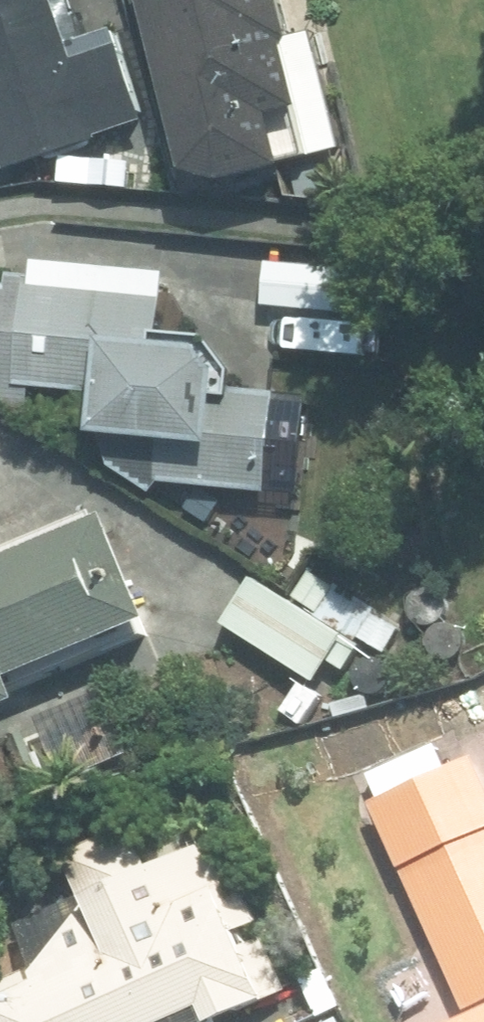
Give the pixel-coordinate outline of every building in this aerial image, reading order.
[(9,156),(148,129),(123,51),(79,65),(57,0),(0,0),(0,131),(9,156)] [(197,179),(237,190),(295,174),(281,122),(311,116),(295,47),(302,46),(291,0),(138,0),(140,9),(155,5),(197,179)] [(57,157),(55,181),(123,186),(125,161),(117,161),(118,156),(106,155),(106,160),(59,156),(57,157)] [(111,403),(106,434),(118,473),(154,496),(169,484),(273,494),(282,402),(243,398),(245,381),(215,346),(184,343),(186,329),(178,319),(168,319),(171,279),(39,266),(38,282),(13,280),(11,289),(0,288),(0,402),(33,426),(37,393),(111,403)] [(278,350),(278,355),(382,364),(389,277),(270,267),(263,348),(278,350)] [(21,684),(161,626),(118,523),(0,572),(0,721),(30,708),(21,684)] [(292,598),(361,636),(384,650),(400,623),(370,605),(333,582),(310,568),(292,598)] [(361,636),(292,598),(251,573),(222,620),(317,678),(330,654),(344,664),(350,655),(357,643),(361,636)] [(304,688),(288,716),(330,742),(346,714),(304,688)] [(50,722),(74,780),(105,767),(80,709),(50,722)] [(377,811),(471,1014),(483,1008),(483,776),(478,764),(451,777),(438,750),(374,780),(387,806),(377,811)] [(260,925),(223,845),(216,848),(204,824),(147,849),(136,828),(4,888),(41,969),(0,987),(0,1013),(4,1021),(241,1021),(274,1007),(273,1003),(291,994),(268,943),(250,952),(242,934),(260,925)] [(324,974),(304,984),(323,1020),(343,1010),(324,974)]
